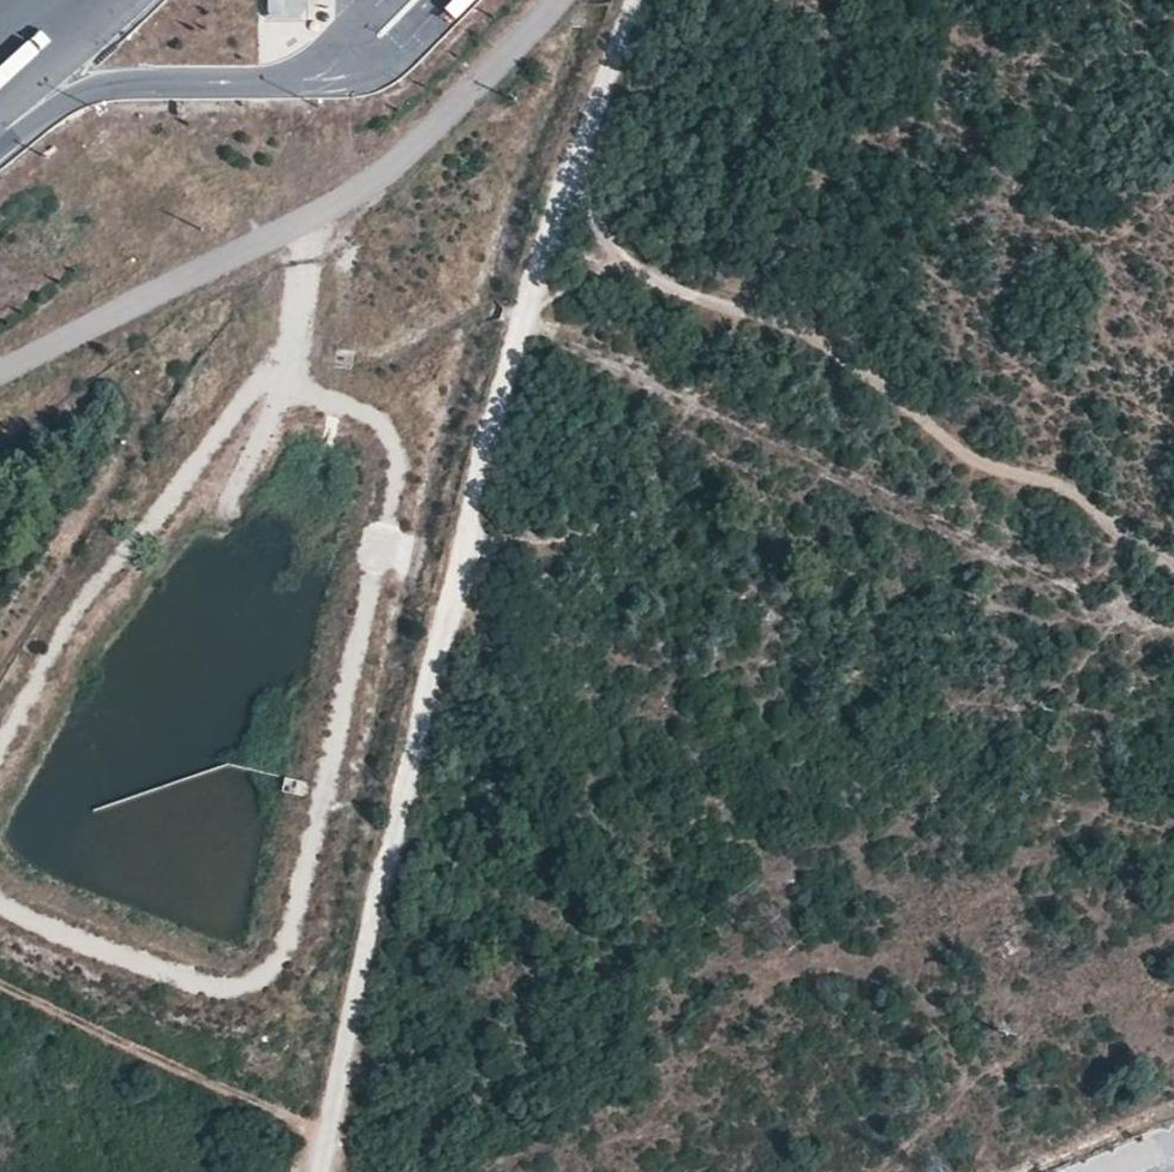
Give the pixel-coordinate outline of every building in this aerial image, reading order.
[(272,17),(300,17),(300,0),(271,0),(272,17)]
